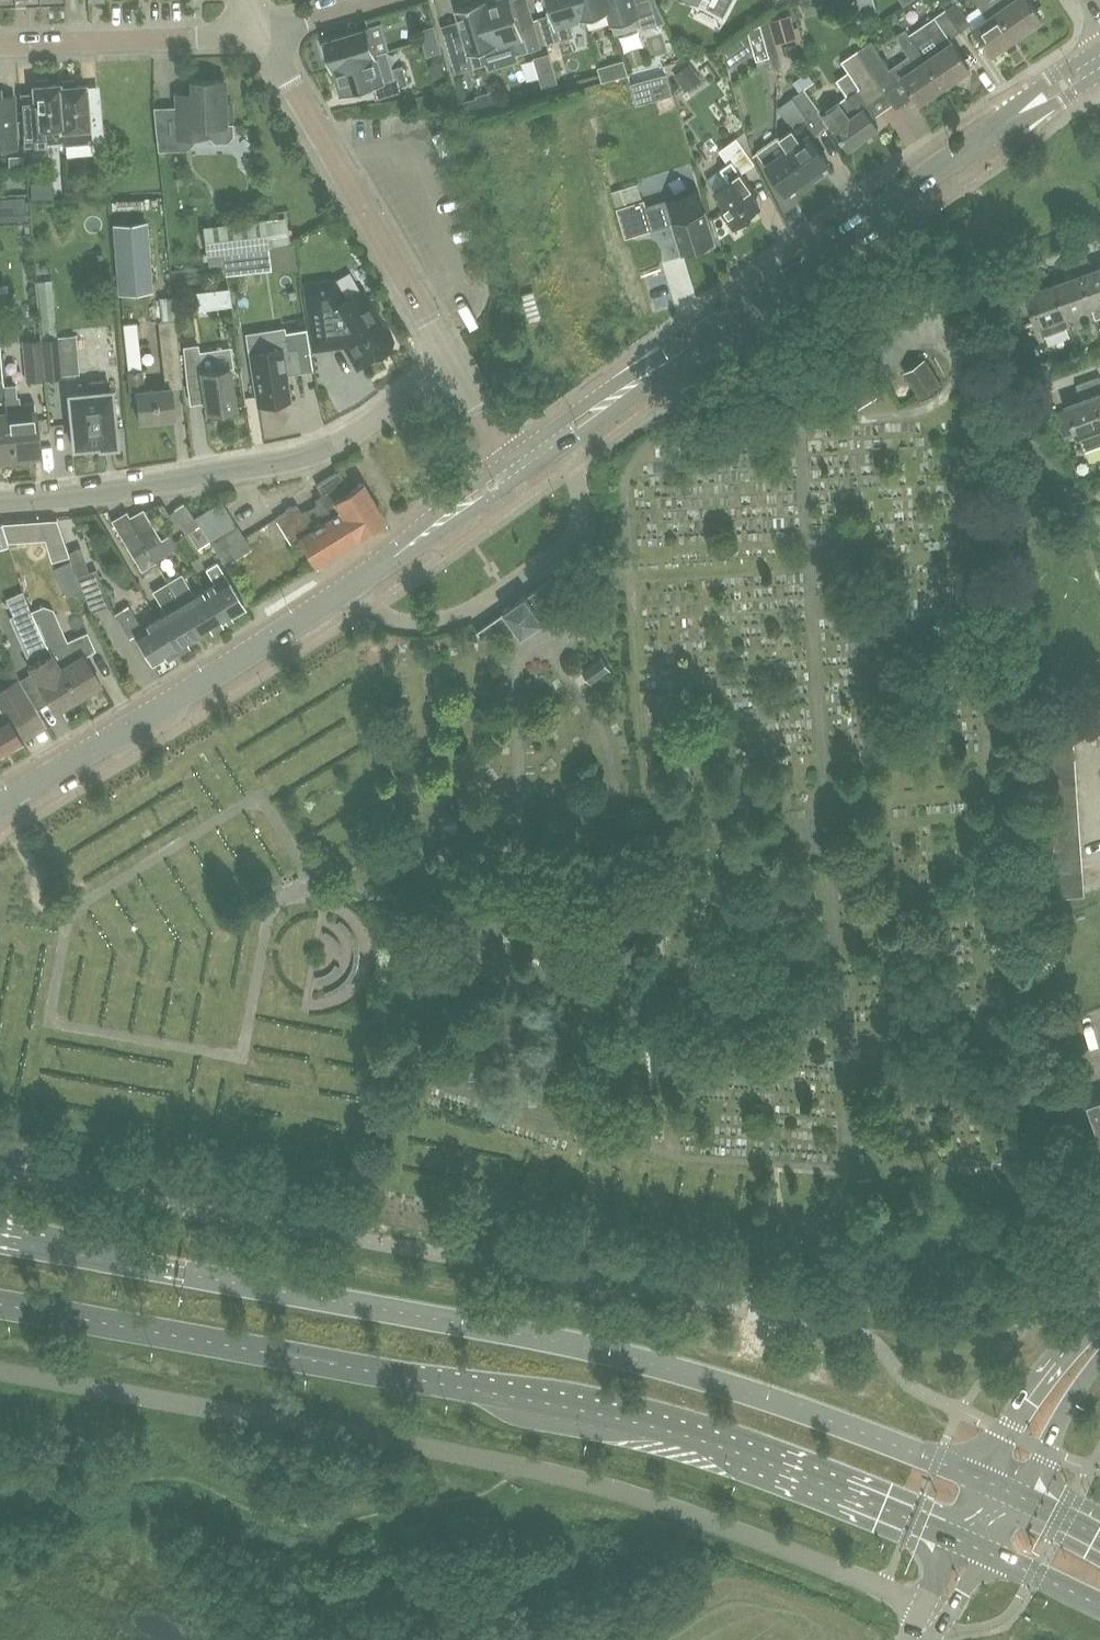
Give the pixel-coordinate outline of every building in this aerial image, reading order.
[(499,48),(485,0),(479,0),(471,2),(470,0),(463,0),(458,2),(459,6),(456,7),(466,38),(453,42),(461,71),(487,63),(484,53),(499,48)] [(543,47),(534,18),(521,22),(514,0),(485,0),(499,48),(514,44),(517,54),(543,47)] [(583,18),(578,0),(548,0),(552,13),(539,17),(547,43),(560,39),(560,40),(575,35),(570,21),(583,18)] [(609,10),(610,10),(607,0),(578,0),(583,18),(609,10)] [(610,10),(609,10),(616,33),(643,25),(643,28),(658,23),(651,0),(642,0),(637,1),(637,0),(607,0),(610,10)] [(708,7),(724,15),(732,0),(695,0),(708,7)] [(848,0),(823,0),(828,14),(850,6),(848,0)] [(1017,33),(1008,19),(1006,20),(993,0),(975,0),(987,18),(974,26),(991,51),(1017,33)] [(1042,16),(1031,0),(993,0),(1006,20),(1008,19),(1017,33),(1042,16)] [(957,2),(947,8),(961,30),(971,23),(957,2)] [(969,64),(954,41),(951,37),(961,30),(947,8),(926,22),(933,33),(917,43),(935,69),(936,68),(942,76),(945,81),(953,75),(956,77),(966,70),(965,67),(969,64)] [(798,37),(792,14),(770,20),(777,43),(798,37)] [(442,50),(435,25),(420,29),(428,55),(442,50)] [(770,57),(761,25),(754,27),(724,48),(729,67),(754,48),(757,60),(770,57)] [(325,39),(333,67),(378,54),(377,53),(369,26),(325,39)] [(918,98),(945,81),(942,76),(936,68),(935,69),(917,43),(912,36),(906,28),(895,36),(909,55),(890,67),(871,41),(857,50),(884,88),(903,75),(918,98)] [(398,75),(395,76),(387,50),(377,53),(378,54),(333,67),(333,68),(335,67),(335,69),(334,70),(337,80),(338,80),(343,94),(373,85),(377,98),(403,90),(398,75)] [(879,112),(869,98),(884,88),(857,50),(843,60),(861,86),(824,112),(848,147),(878,125),(872,117),(879,112)] [(627,59),(606,67),(611,82),(633,73),(627,59)] [(443,62),(429,66),(433,79),(447,75),(443,62)] [(702,79),(690,62),(674,74),(687,91),(702,79)] [(556,72),(545,75),(549,88),(560,85),(556,72)] [(669,75),(632,85),(637,103),(674,93),(669,75)] [(63,141),(58,86),(59,85),(59,82),(48,83),(48,78),(35,79),(35,84),(32,85),(34,109),(20,110),(23,144),(62,141),(63,141)] [(103,141),(100,109),(87,110),(85,83),(74,84),(74,79),(60,80),(61,85),(59,85),(58,86),(63,141),(62,141),(62,144),(103,141)] [(223,79),(191,80),(191,98),(176,98),(177,137),(208,136),(213,131),(213,126),(224,125),(224,119),(227,119),(230,116),(230,106),(227,103),(223,103),(223,79)] [(823,113),(805,88),(793,97),(811,121),(823,113)] [(480,108),(477,97),(464,100),(467,111),(480,108)] [(15,147),(14,116),(0,117),(0,148),(15,147)] [(821,166),(829,160),(812,136),(815,134),(804,119),(792,127),(791,126),(779,135),(811,180),(824,171),(821,166)] [(753,187),(742,171),(756,161),(737,135),(719,148),(728,161),(707,177),(726,204),(722,207),(736,227),(753,215),(751,213),(761,207),(749,190),(753,187)] [(799,189),(811,180),(779,135),(758,150),(787,191),(796,185),(799,189)] [(22,170),(22,157),(9,157),(9,170),(22,170)] [(121,201),(142,201),(141,165),(120,166),(121,201)] [(651,227),(643,200),(626,205),(621,188),(612,190),(618,208),(617,208),(626,235),(651,227)] [(704,245),(715,242),(699,191),(664,202),(670,221),(673,220),(682,252),(689,250),(693,252),(702,249),(704,245)] [(222,252),(272,245),(290,243),(287,217),(204,227),(210,276),(225,274),(222,252)] [(154,290),(148,222),(113,224),(118,293),(154,290)] [(673,244),(656,254),(662,265),(679,255),(673,244)] [(225,274),(276,268),(272,245),(222,252),(225,274)] [(1086,273),(1085,269),(1092,264),(1086,254),(1076,258),(1092,303),(1097,318),(1099,317),(1099,268),(1086,273)] [(1092,303),(1076,258),(1065,262),(1067,273),(1075,272),(1077,276),(1055,284),(1066,313),(1092,303)] [(1066,313),(1055,284),(1033,292),(1031,288),(1039,283),(1033,273),(1023,277),(1029,293),(1028,293),(1043,336),(1070,326),(1065,313),(1066,313)] [(334,295),(325,279),(305,282),(313,344),(318,343),(317,342),(330,340),(331,342),(334,341),(334,337),(342,332),(349,343),(346,345),(358,365),(373,356),(376,356),(379,356),(381,356),(383,355),(385,354),(387,353),(389,351),(391,348),(392,346),(392,345),(393,343),(393,341),(393,340),(392,338),(392,337),(392,336),(391,334),(389,331),(387,329),(384,327),(381,326),(364,296),(363,295),(362,295),(361,294),(360,294),(359,294),(345,302),(339,292),(334,295)] [(24,312),(36,313),(34,333),(42,334),(45,284),(26,283),(24,312)] [(179,366),(172,296),(159,297),(162,320),(157,321),(162,367),(179,366)] [(144,390),(142,370),(137,323),(123,325),(132,397),(137,397),(140,420),(174,416),(171,387),(144,390)] [(297,343),(286,345),(285,341),(266,344),(264,330),(246,333),(253,375),(258,404),(289,399),(285,372),(301,369),(297,343)] [(57,339),(42,340),(46,380),(61,379),(57,339)] [(25,381),(46,380),(42,340),(22,342),(25,381)] [(199,343),(184,345),(188,383),(203,380),(207,412),(209,411),(212,414),(222,413),(225,409),(236,408),(232,379),(235,374),(231,370),(230,366),(217,368),(215,355),(209,349),(200,350),(199,343)] [(943,386),(924,358),(904,371),(923,399),(943,386)] [(10,456),(4,397),(2,385),(0,365),(0,457),(10,456)] [(1099,393),(1098,389),(1099,388),(1099,375),(1090,378),(1099,407),(1099,393)] [(916,399),(901,376),(889,384),(904,407),(916,399)] [(1090,378),(1079,382),(1081,394),(1089,392),(1091,397),(1068,405),(1070,410),(1077,430),(1079,433),(1085,450),(1099,445),(1099,407),(1090,378)] [(87,383),(88,391),(67,394),(73,448),(98,445),(99,447),(117,446),(111,389),(107,390),(106,381),(101,379),(92,380),(87,383)] [(16,384),(2,385),(4,397),(10,456),(37,453),(33,419),(31,402),(20,404),(19,395),(17,395),(16,384)] [(53,423),(51,405),(37,407),(39,424),(53,423)] [(1070,410),(1058,415),(1065,434),(1077,430),(1070,410)] [(298,538),(314,565),(385,520),(361,483),(350,490),(338,471),(317,485),(324,497),(316,502),(317,504),(302,513),(297,505),(275,518),(291,543),(298,538)] [(202,529),(228,513),(221,501),(195,517),(200,525),(202,529)] [(200,525),(195,517),(194,518),(185,503),(174,510),(188,532),(200,525)] [(169,514),(164,504),(154,505),(162,519),(169,514)] [(129,518),(154,562),(177,548),(170,535),(161,541),(143,509),(130,518),(129,518)] [(141,570),(154,562),(129,518),(130,518),(126,511),(111,520),(141,570)] [(210,541),(236,524),(228,513),(202,529),(210,541)] [(69,556),(56,520),(2,524),(8,542),(45,540),(52,562),(69,556)] [(217,553),(243,536),(236,524),(210,541),(217,553)] [(251,548),(243,536),(217,553),(225,564),(251,548)] [(214,585),(203,591),(221,622),(245,608),(226,578),(225,578),(214,561),(203,567),(214,585)] [(89,571),(78,575),(91,611),(108,604),(95,568),(89,571)] [(221,622),(203,591),(194,596),(181,574),(166,583),(198,636),(221,622)] [(504,613),(505,612),(521,634),(519,635),(522,638),(547,621),(545,618),(563,606),(571,600),(554,576),(529,594),(528,594),(527,592),(501,609),(503,612),(504,613)] [(198,636),(166,583),(153,591),(166,614),(157,619),(176,650),(198,636)] [(153,664),(176,650),(157,619),(143,628),(129,605),(115,613),(129,637),(135,634),(153,664)] [(92,649),(86,634),(65,642),(51,610),(43,607),(31,612),(43,640),(78,697),(82,694),(85,697),(97,690),(95,686),(100,683),(83,655),(92,649)] [(28,666),(55,711),(78,697),(43,640),(31,612),(29,608),(13,615),(31,657),(41,653),(43,657),(28,666)] [(592,682),(611,668),(602,656),(583,669),(585,671),(590,679),(592,682)] [(23,743),(12,725),(36,710),(17,679),(0,689),(0,692),(4,698),(0,701),(0,708),(5,716),(0,719),(0,757),(23,743)] [(1045,711),(1046,724),(1073,722),(1072,710),(1045,711)] [(1074,735),(1073,722),(1046,724),(1047,736),(1074,735)] [(1075,747),(1074,735),(1047,736),(1048,749),(1075,747)] [(1076,759),(1075,747),(1048,749),(1049,761),(1076,759)] [(1076,772),(1076,759),(1049,761),(1049,774),(1076,772)] [(1077,784),(1076,772),(1049,774),(1050,786),(1077,784)] [(1078,796),(1077,784),(1050,786),(1051,798),(1078,796)] [(1079,809),(1078,796),(1051,798),(1052,810),(1079,809)] [(1080,821),(1079,809),(1052,810),(1053,823),(1080,821)] [(1081,833),(1080,821),(1053,823),(1054,835),(1081,833)] [(1082,846),(1081,833),(1054,835),(1055,848),(1082,846)] [(1082,858),(1082,846),(1055,848),(1055,860),(1082,858)] [(1083,870),(1082,858),(1055,860),(1056,872),(1083,870)] [(1084,883),(1083,870),(1056,872),(1057,885),(1084,883)] [(1085,896),(1084,883),(1057,885),(1058,898),(1085,896)] [(1087,1103),(1098,1131),(1089,1134),(1094,1148),(1091,1149),(1099,1169),(1099,1168),(1099,1098),(1087,1103)]
